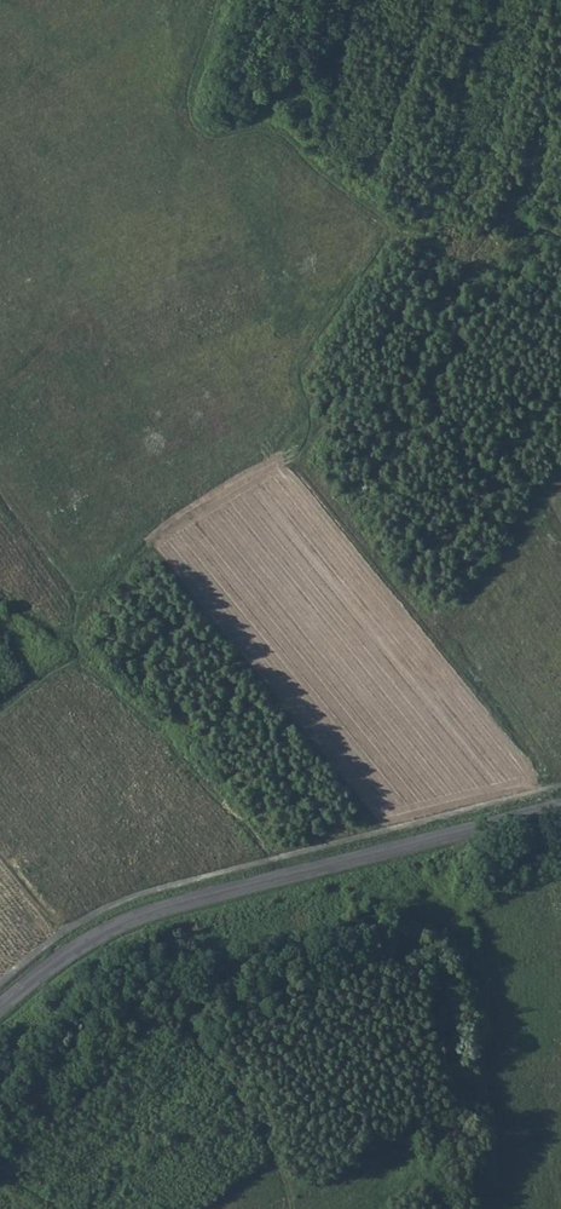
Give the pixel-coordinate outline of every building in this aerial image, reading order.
[(50,647),(43,653),(49,661),(57,655),(50,647)]
